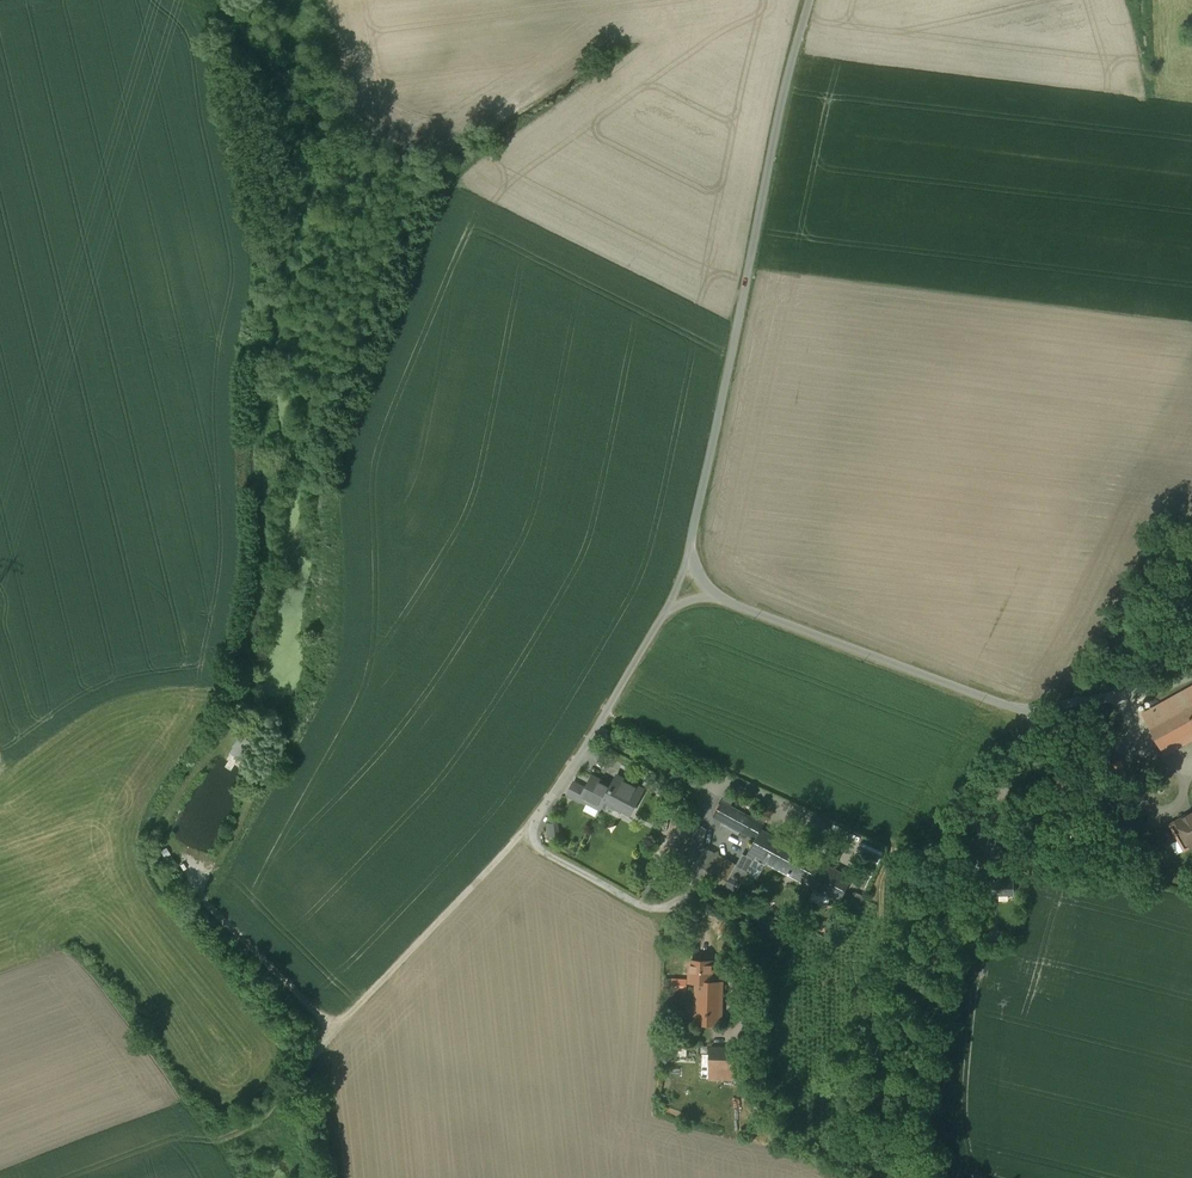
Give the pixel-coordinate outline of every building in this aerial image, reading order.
[(1143,714),(1165,754),(1191,739),(1191,687),(1143,714)] [(593,776),(581,798),(601,809),(606,799),(632,812),(644,789),(617,775),(612,786),(593,776)] [(714,816),(756,839),(761,830),(764,825),(722,802),(714,816)] [(1175,822),(1190,847),(1191,846),(1191,812),(1175,822)] [(564,835),(564,821),(551,821),(551,836),(564,835)] [(700,822),(695,845),(703,847),(708,824),(700,822)] [(756,839),(748,855),(766,865),(767,862),(840,902),(852,879),(761,830),(756,839)] [(708,863),(702,874),(724,886),(730,875),(708,863)] [(993,875),(979,876),(980,900),(996,899),(996,896),(1014,895),(1013,881),(993,881),(993,875)] [(674,989),(689,989),(689,977),(675,976),(674,989)] [(698,981),(696,1022),(721,1023),(722,982),(698,981)] [(703,1054),(702,1077),(744,1079),(745,1048),(711,1047),(711,1054),(703,1054)]
